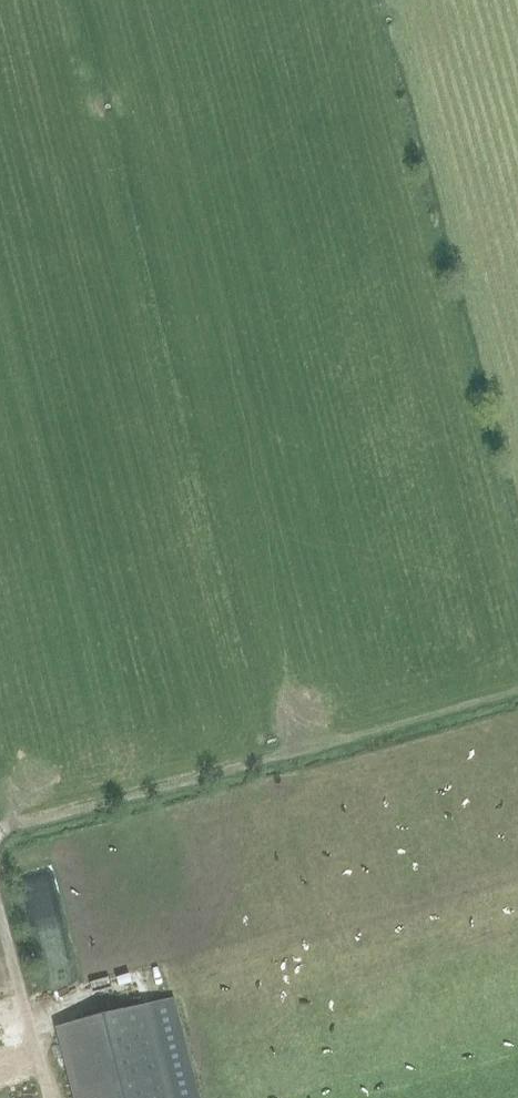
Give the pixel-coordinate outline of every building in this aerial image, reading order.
[(51,1028),(69,1097),(170,1097),(153,1029),(146,1003),(51,1028)]
